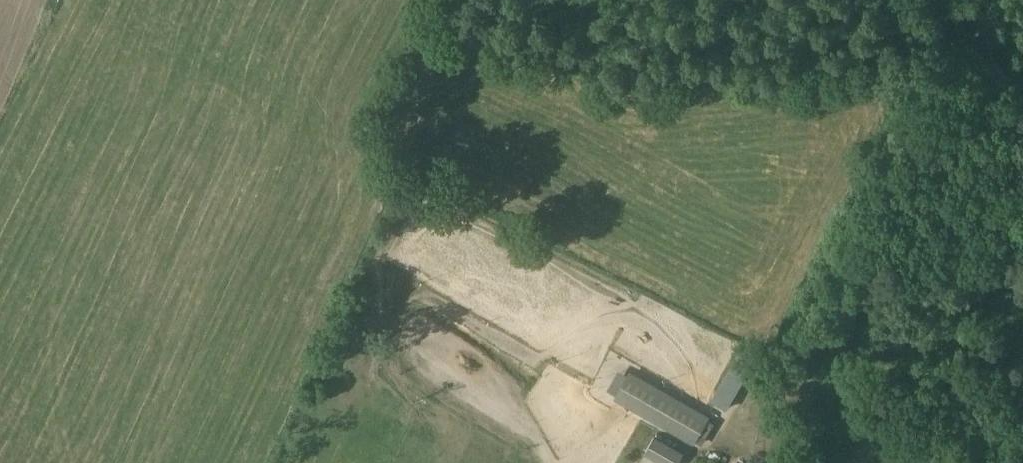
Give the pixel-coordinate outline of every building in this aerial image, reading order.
[(630,369),(614,396),(691,442),(707,414),(630,369)] [(729,381),(720,400),(734,407),(744,388),(729,381)] [(660,462),(675,462),(684,450),(656,436),(645,454),(660,462)] [(725,456),(736,442),(728,436),(717,450),(725,456)]
